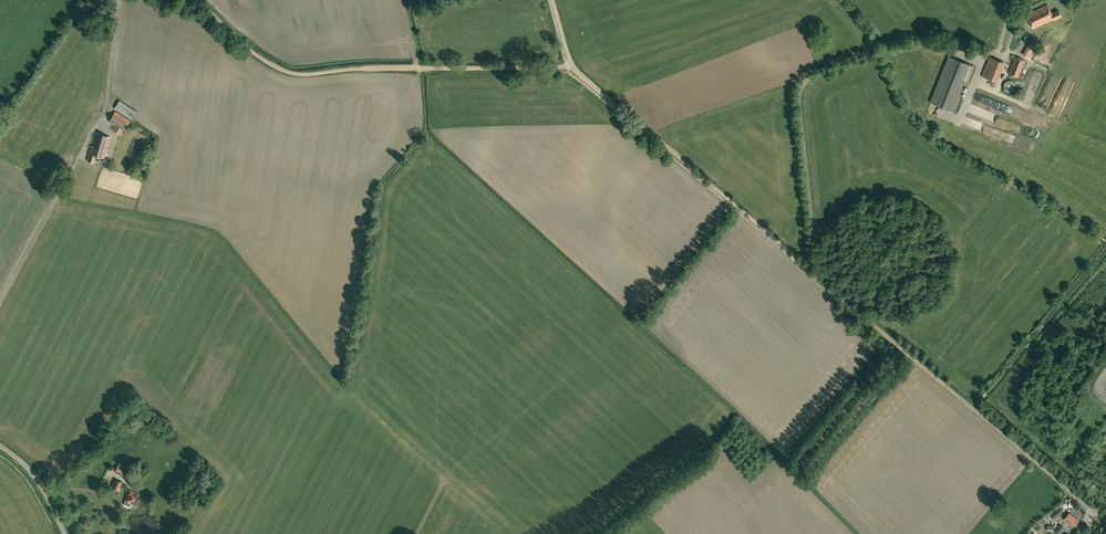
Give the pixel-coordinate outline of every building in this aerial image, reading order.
[(1048,5),(1027,14),(1033,28),(1051,20),(1049,14),(1052,13),(1048,5)] [(1062,16),(1059,10),(1052,13),(1049,14),(1051,20),(1054,19),(1055,20),(1062,16)] [(1025,55),(1031,58),(1041,41),(1036,38),(1025,55)] [(931,102),(955,112),(966,84),(967,85),(975,66),(949,56),(931,102)] [(1005,63),(989,56),(982,75),(997,82),(1005,63)] [(1015,56),(1009,73),(1019,77),(1025,60),(1015,56)] [(131,118),(136,111),(119,100),(115,108),(131,118)] [(113,130),(119,134),(125,124),(127,125),(130,121),(115,111),(109,121),(116,126),(113,130)] [(105,157),(110,136),(96,132),(92,146),(91,145),(87,160),(94,162),(96,154),(105,157)] [(128,467),(119,463),(115,472),(124,476),(128,467)] [(118,490),(122,482),(115,478),(111,487),(118,490)] [(130,490),(126,499),(132,502),(131,502),(136,504),(138,499),(137,499),(140,494),(130,490)] [(1059,507),(1050,514),(1054,519),(1063,512),(1059,507)] [(1064,519),(1074,526),(1079,520),(1069,513),(1064,519)] [(1054,531),(1058,533),(1060,533),(1065,528),(1060,524),(1054,531)]
